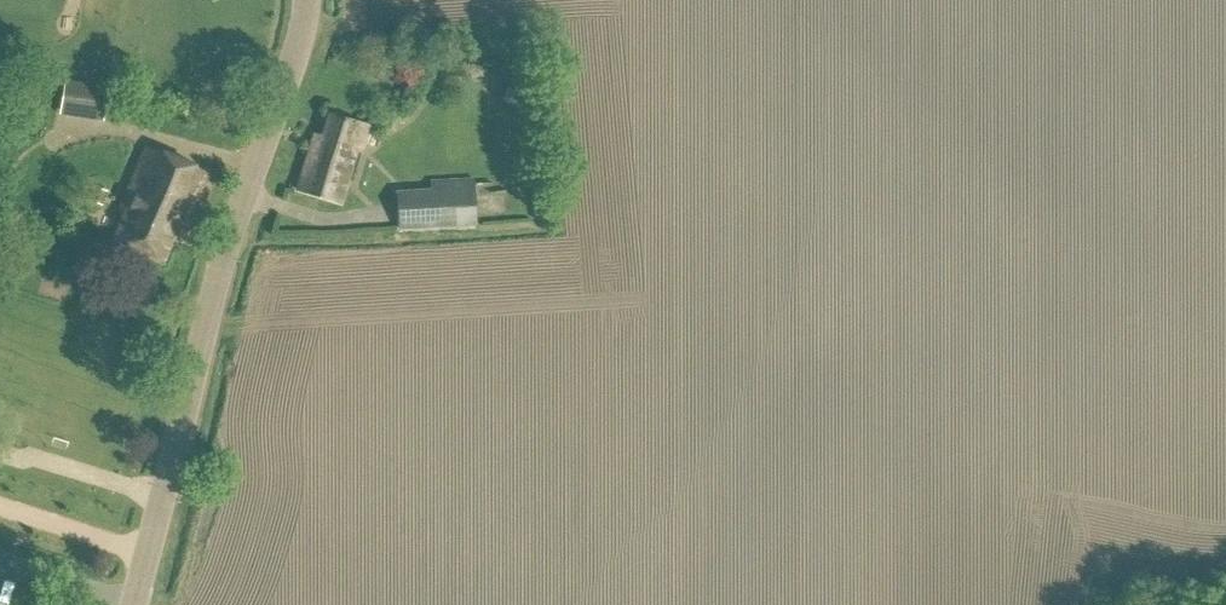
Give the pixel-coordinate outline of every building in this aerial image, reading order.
[(59,109),(88,114),(89,107),(104,109),(108,87),(64,81),(59,109)] [(315,133),(311,147),(308,147),(296,189),(339,202),(354,151),(351,150),(352,145),(359,147),(365,125),(327,113),(321,135),(315,133)] [(122,217),(113,242),(162,262),(172,237),(184,229),(189,231),(211,174),(143,148),(117,215),(122,217)] [(395,191),(397,226),(475,221),(472,177),(429,179),(430,189),(395,191)] [(88,204),(100,208),(105,194),(93,189),(88,204)]
